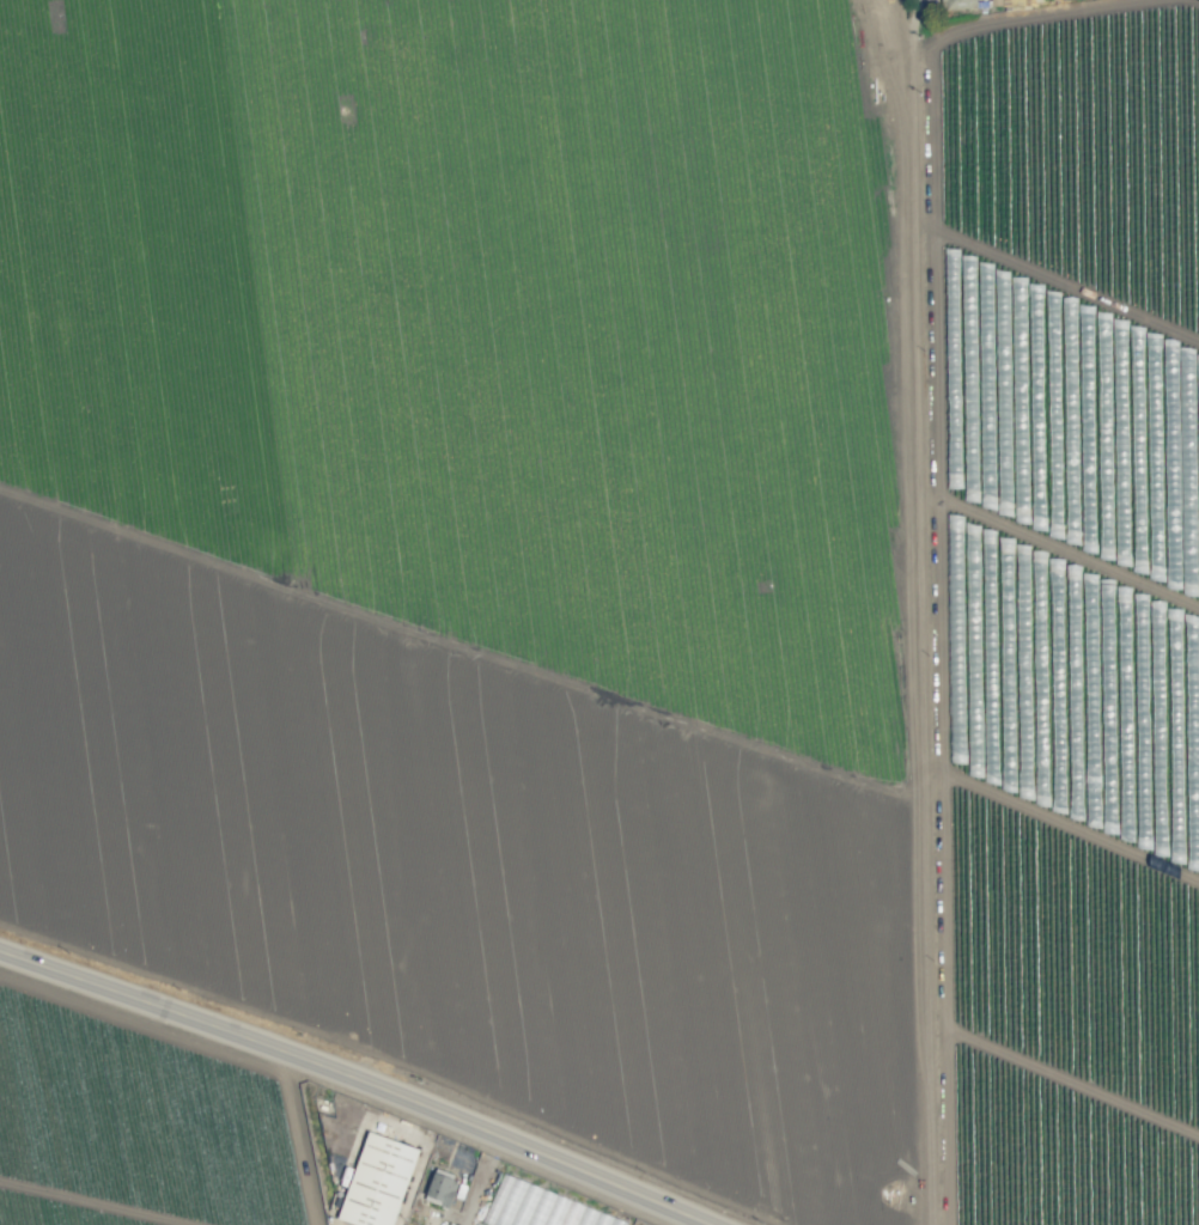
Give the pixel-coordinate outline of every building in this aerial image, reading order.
[(365,1131),(337,1220),(352,1224),(393,1224),(417,1148),(365,1131)] [(434,1169),(423,1199),(448,1209),(459,1179),(434,1169)] [(486,1224),(622,1224),(624,1219),(500,1175),(483,1224),(486,1224)]
